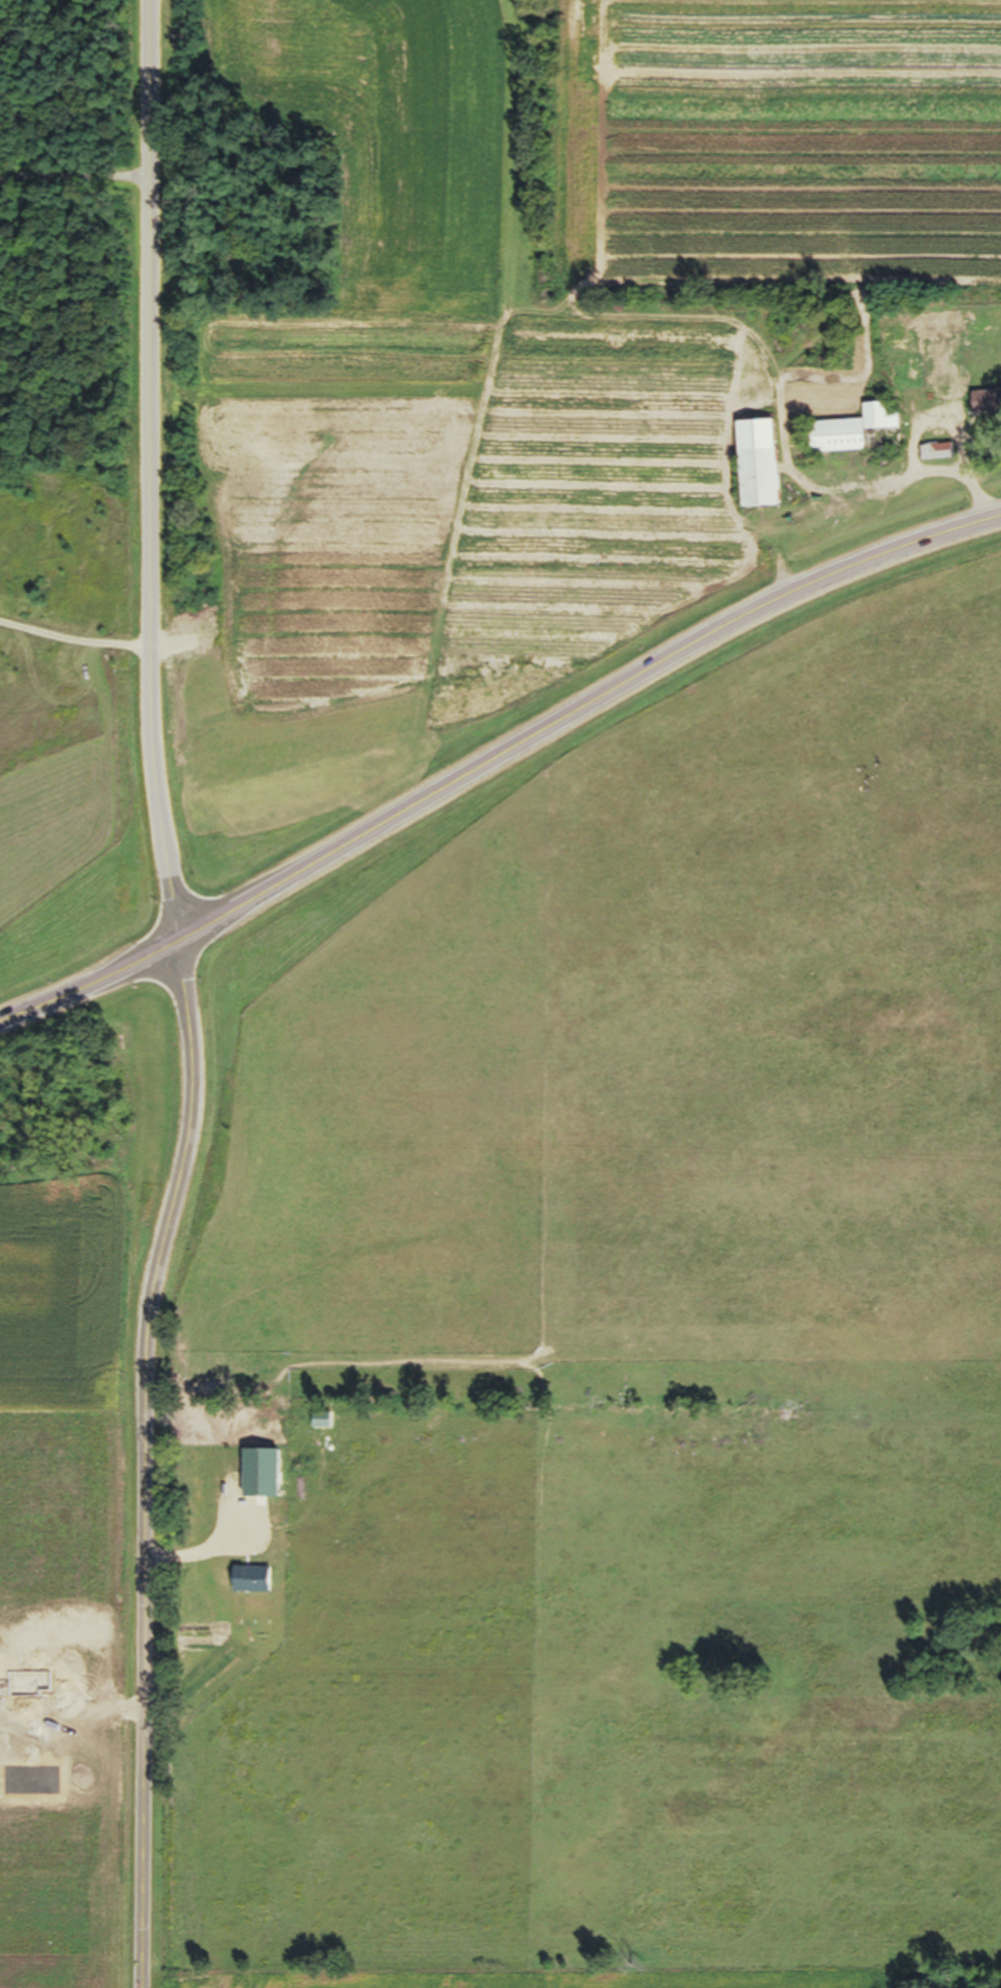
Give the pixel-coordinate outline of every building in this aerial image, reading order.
[(958,399),(958,390),(943,390),(943,399),(958,399)] [(973,396),(973,418),(1000,417),(1000,396),(973,396)] [(864,426),(808,428),(809,459),(906,455),(905,433),(900,433),(899,419),(888,419),(888,408),(863,409),(864,426)] [(744,513),(781,511),(779,454),(741,456),(744,513)]
